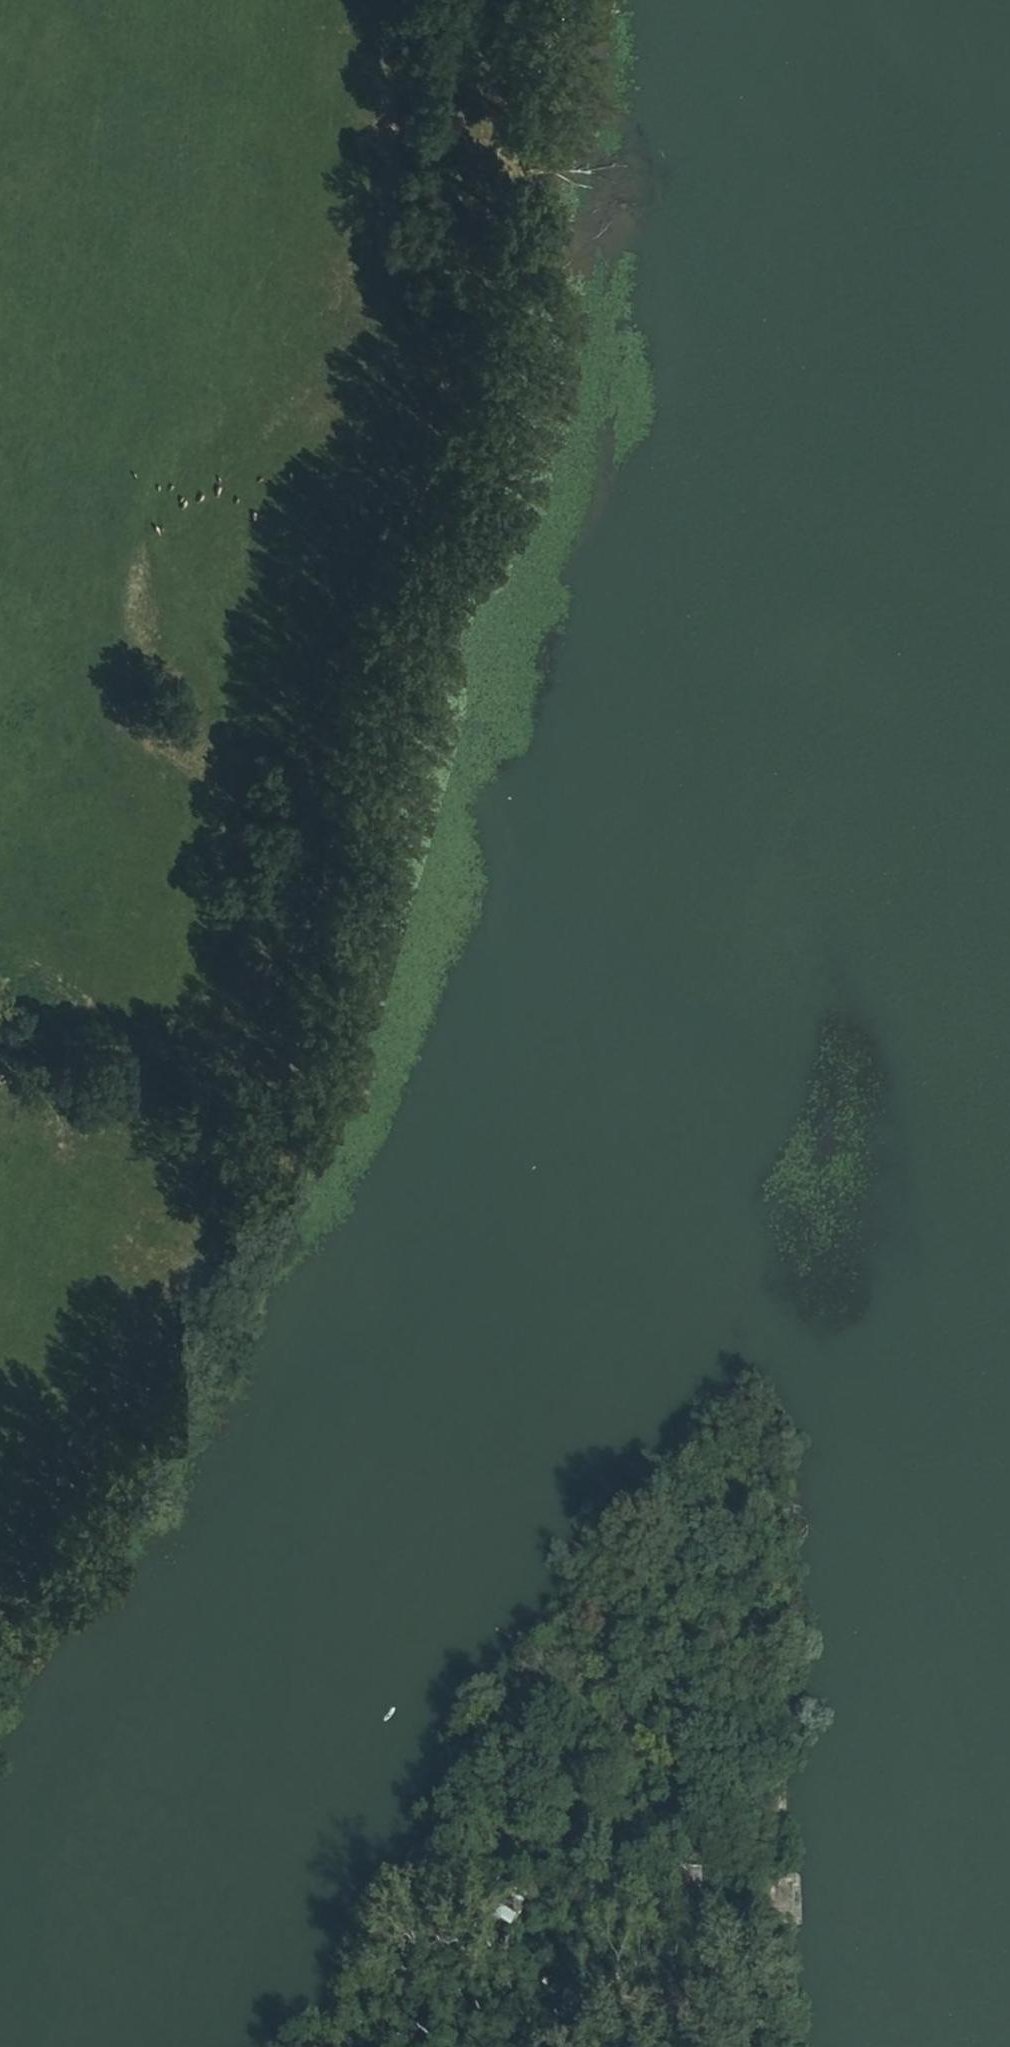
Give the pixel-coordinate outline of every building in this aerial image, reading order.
[(522,1955),(544,1915),(516,1899),(494,1938),(522,1955)]
